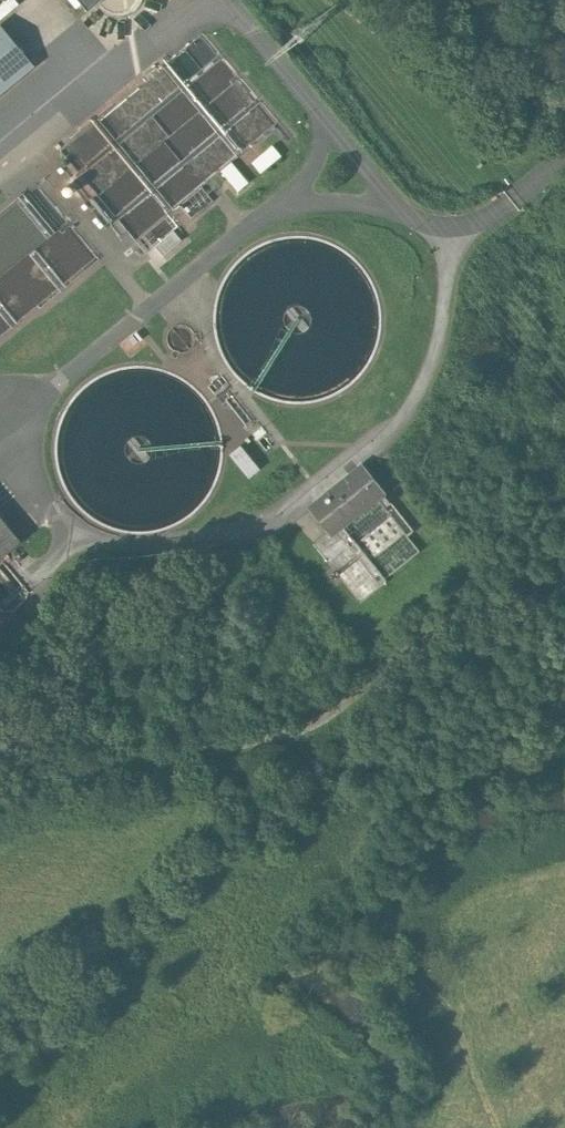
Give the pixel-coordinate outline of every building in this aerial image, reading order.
[(89,15),(107,0),(76,0),(89,15)] [(36,68),(0,23),(0,97),(36,68)] [(239,158),(228,166),(244,188),(256,180),(239,158)] [(239,451),(257,474),(267,466),(249,443),(239,451)] [(308,507),(331,536),(386,492),(363,463),(308,507)] [(0,506),(0,556),(25,536),(0,506)]
